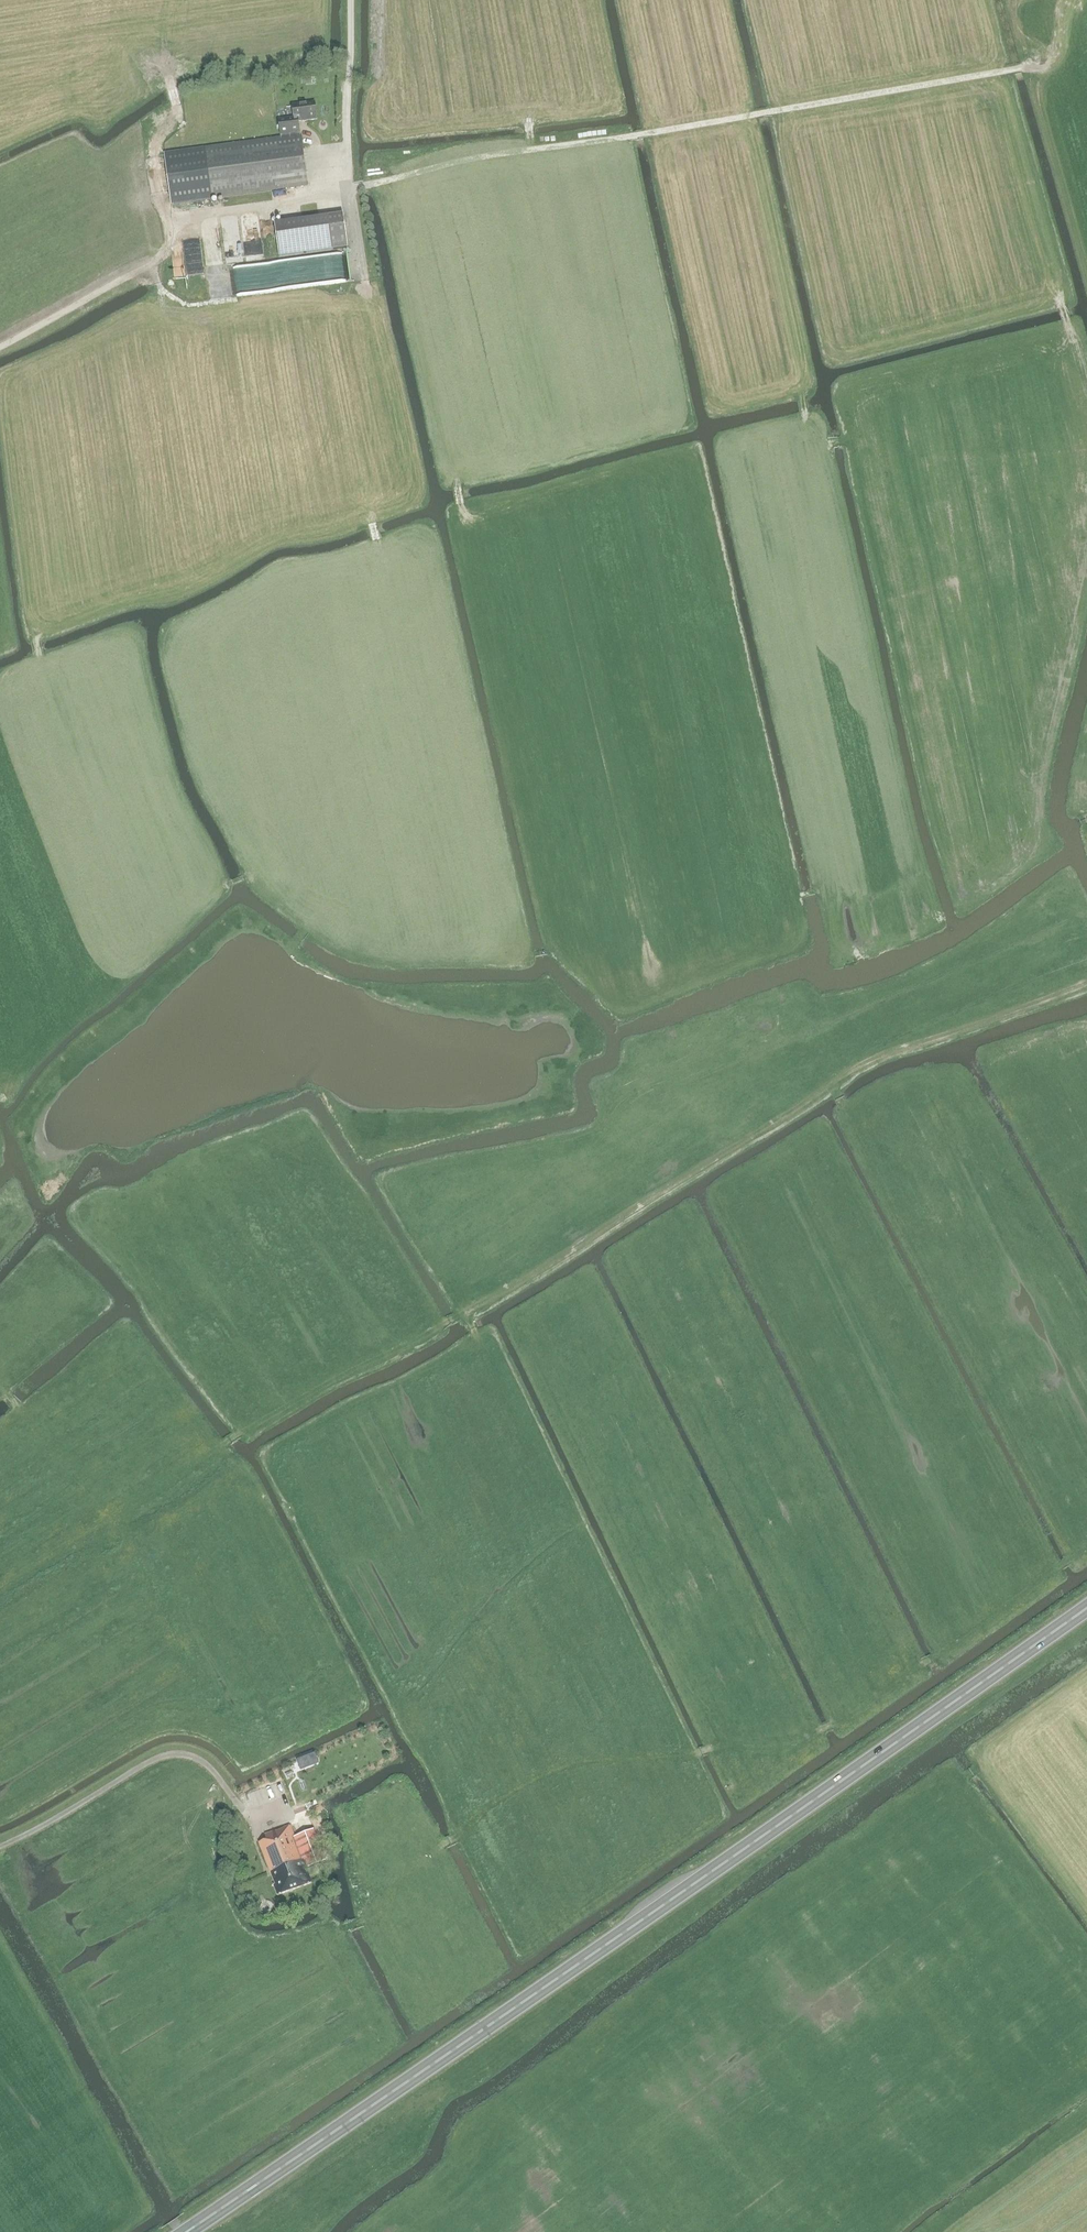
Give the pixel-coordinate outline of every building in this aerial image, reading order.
[(165,152),(172,204),(209,200),(307,186),(298,122),(317,120),(314,101),(290,105),(292,117),(277,119),(279,136),(165,152)] [(348,247),(343,215),(275,224),(279,256),(348,247)] [(314,1754),(298,1760),(301,1769),(317,1762),(314,1754)] [(274,1884),(278,1895),(311,1882),(307,1871),(303,1859),(290,1824),(265,1833),(267,1837),(257,1841),(269,1871),(270,1870),(275,1883),(274,1884)] [(313,1829),(295,1836),(303,1859),(306,1869),(325,1861),(313,1829)]
